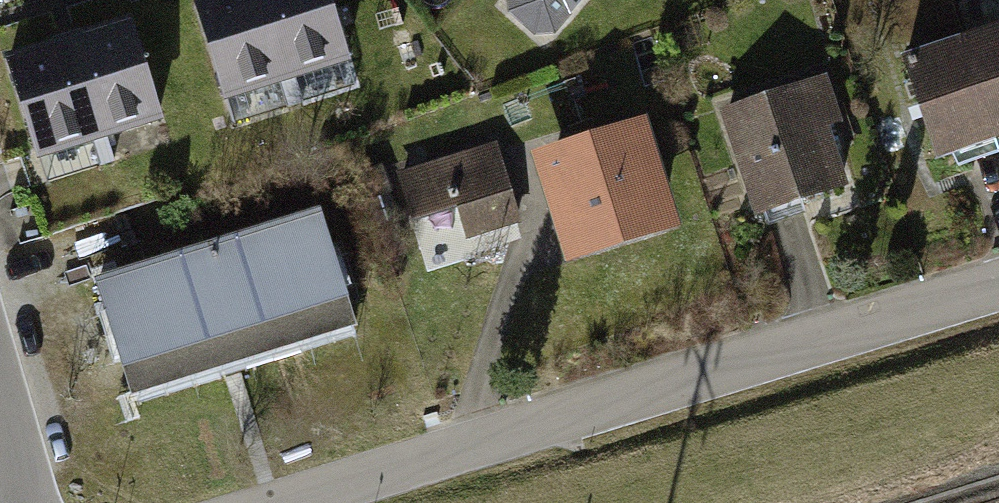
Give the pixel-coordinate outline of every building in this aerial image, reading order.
[(224,94),(284,76),(261,0),(196,0),(224,94)] [(284,76),(344,58),(327,0),(261,0),(284,76)] [(495,1),(546,46),(586,0),(496,0),(495,1)] [(123,14),(63,32),(95,136),(155,118),(123,14)] [(998,129),(998,18),(956,33),(991,132),(998,129)] [(63,32),(3,50),(34,155),(95,137),(63,32)] [(933,153),(991,132),(956,33),(897,54),(933,153)] [(823,74),(715,109),(749,214),(843,184),(824,124),(837,120),(823,74)] [(637,113),(528,147),(564,261),(673,226),(637,113)] [(492,154),(391,186),(407,235),(453,220),(467,263),(521,246),(492,154)] [(92,293),(130,410),(354,338),(317,221),(92,293)]
